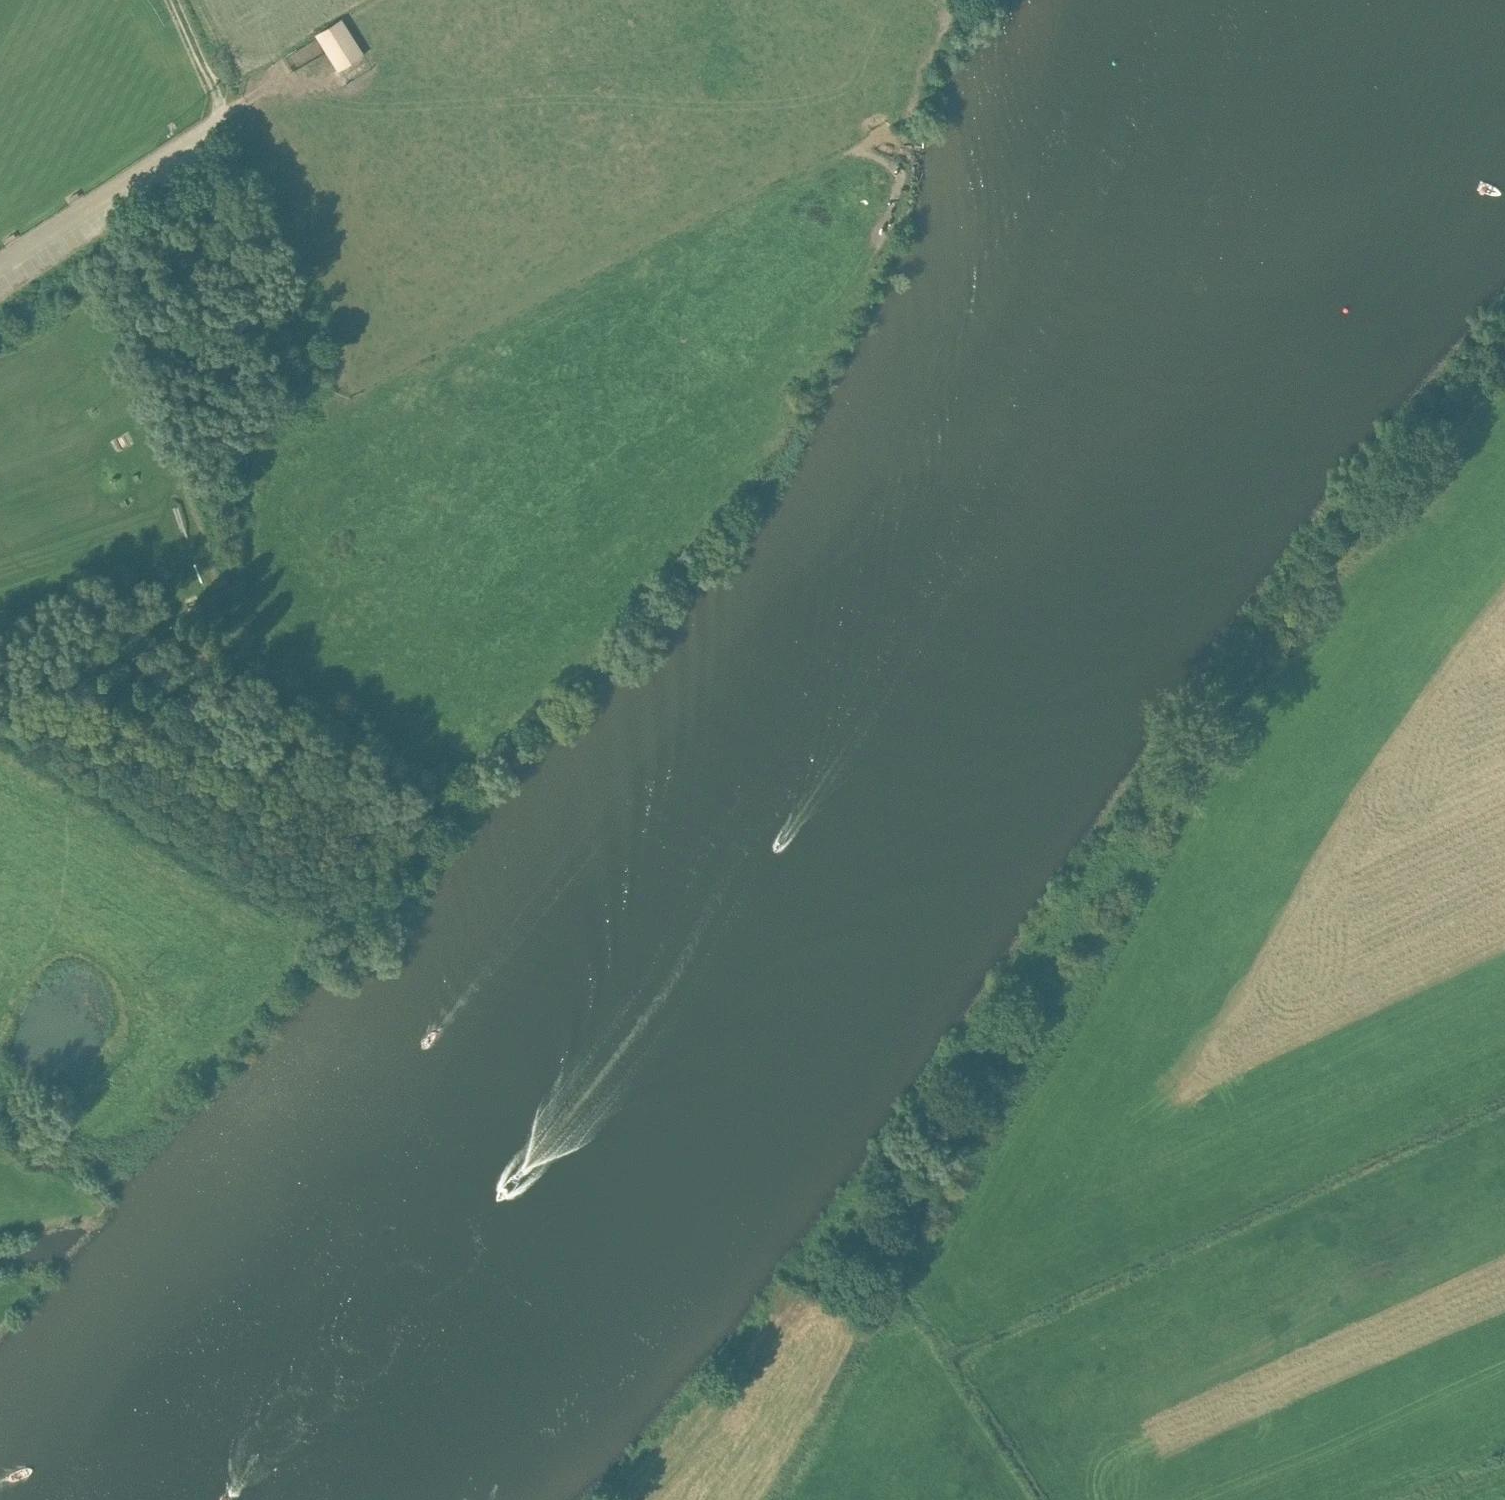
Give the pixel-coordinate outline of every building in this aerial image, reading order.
[(341,18),(314,35),(337,72),(364,55),(341,18)]
